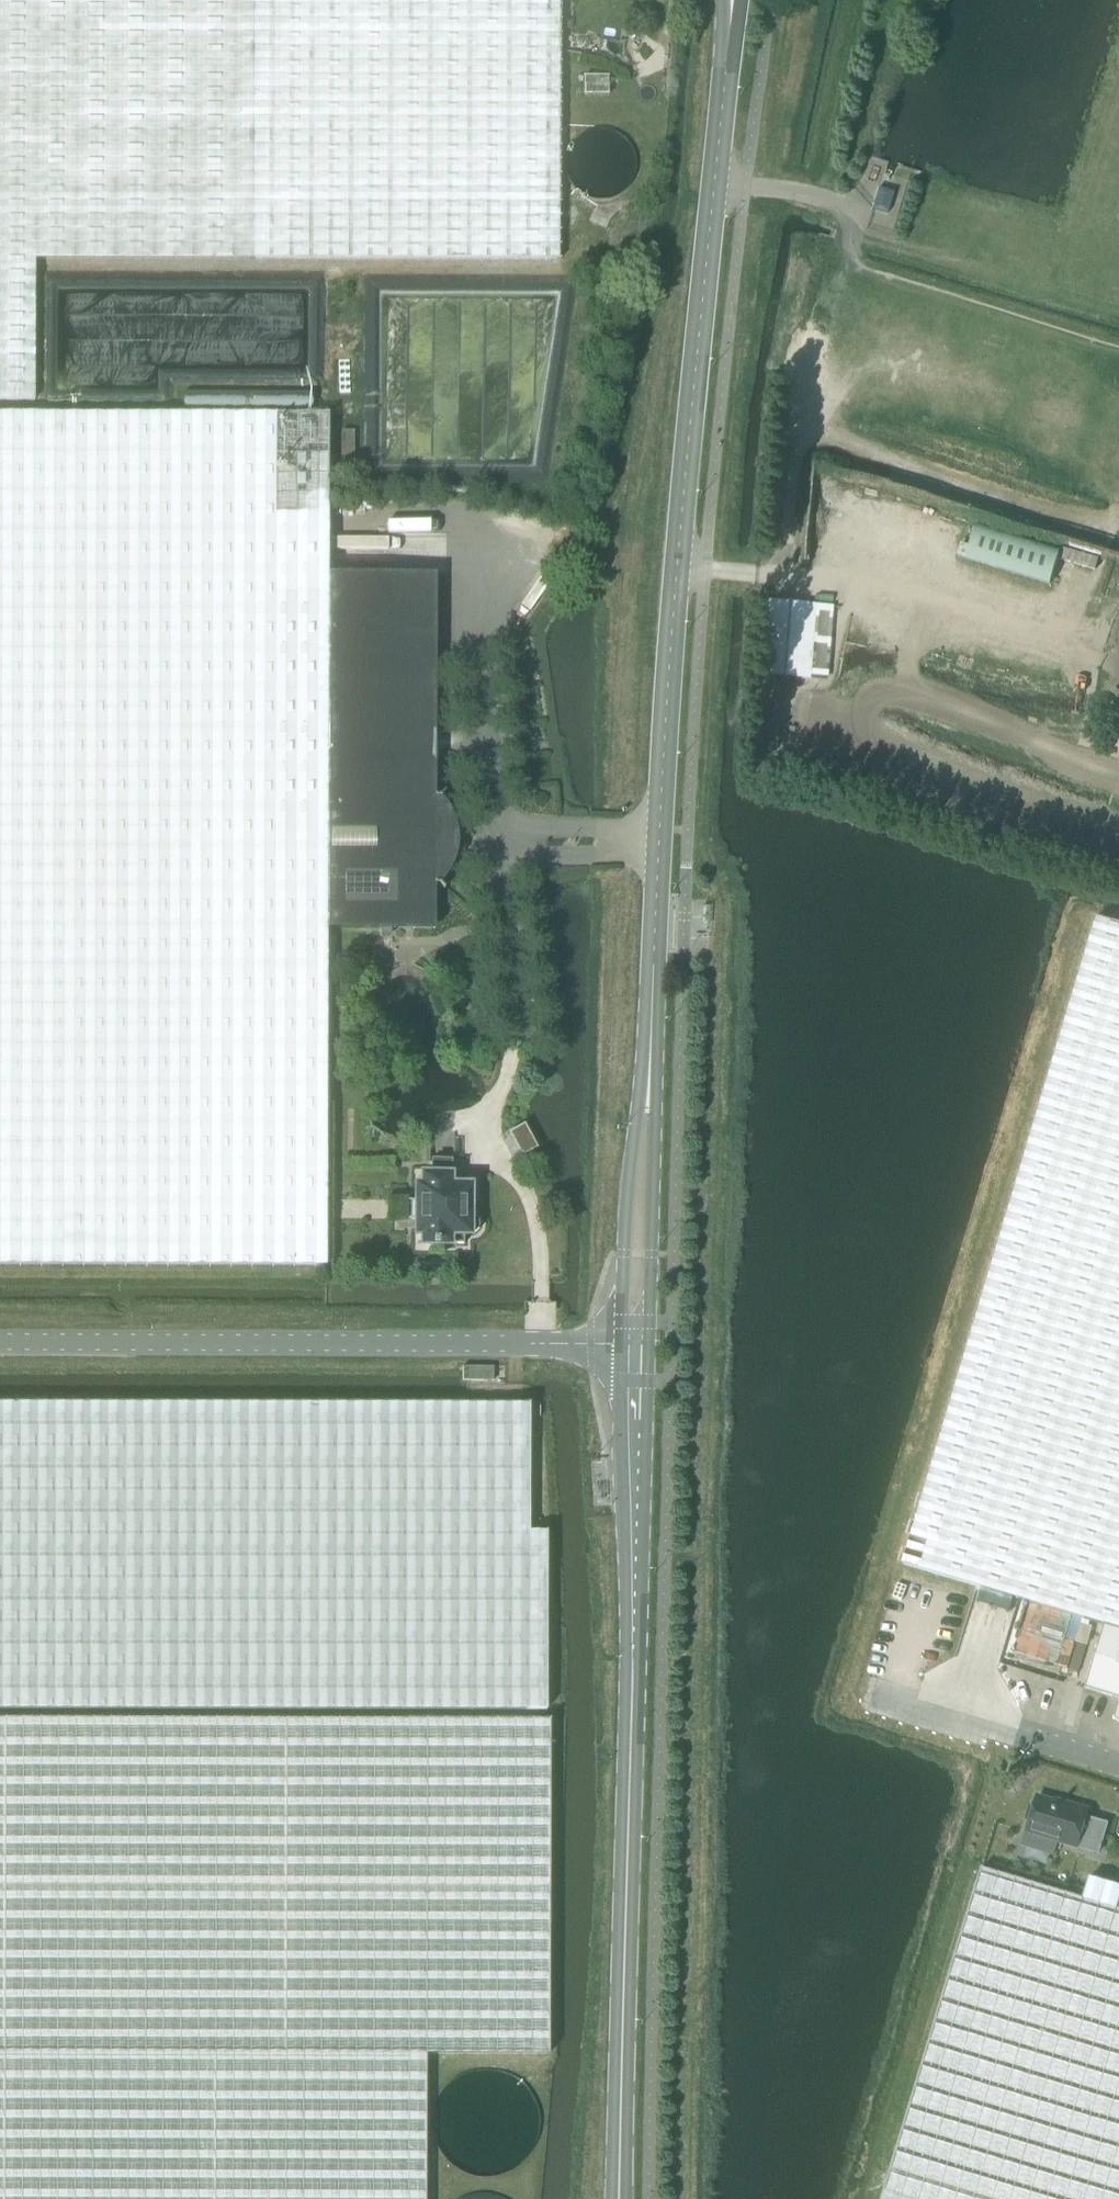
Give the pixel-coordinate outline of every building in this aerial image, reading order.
[(34,400),(34,260),(560,260),(560,0),(0,0),(0,400),(34,400)] [(872,209),(887,213),(893,192),(878,188),(872,209)] [(328,573),(329,413),(0,412),(0,1263),(326,1264),(327,927),(328,573)] [(341,454),(354,454),(354,430),(341,430),(341,454)] [(976,527),(965,561),(1048,588),(1059,553),(976,527)] [(436,573),(328,573),(327,927),(380,927),(380,931),(391,931),(391,927),(435,927),(435,883),(439,883),(444,888),(445,887),(440,882),(444,878),(447,874),(450,869),(452,865),(454,860),(456,855),(457,849),(464,851),(464,849),(458,848),(458,830),(464,829),(464,827),(457,828),(456,823),(454,818),(452,813),(450,808),(447,804),(444,800),(440,796),(445,791),(444,790),(439,795),(435,795),(436,573)] [(810,681),(815,603),(763,600),(758,678),(810,681)] [(1104,1624),(1118,1629),(1118,923),(1096,916),(902,1564),(1104,1624)] [(463,1232),(469,1232),(472,1232),(474,1231),(475,1230),(477,1228),(478,1226),(478,1224),(478,1222),(478,1220),(477,1218),(475,1216),(473,1215),(471,1214),(469,1214),(469,1184),(465,1184),(465,1174),(450,1174),(450,1166),(433,1166),(433,1174),(423,1174),(422,1184),(417,1184),(417,1198),(411,1198),(411,1217),(416,1217),(416,1232),(422,1232),(422,1242),(463,1242),(463,1232)] [(547,1709),(547,1531),(529,1531),(529,1404),(0,1403),(0,1709),(547,1709)] [(902,1564),(885,1630),(964,1653),(978,1601),(1020,1614),(1005,1665),(1085,1688),(1104,1625),(902,1564)] [(1118,1699),(1118,1629),(1104,1624),(1104,1625),(1085,1688),(1118,1699)] [(424,2050),(551,2050),(553,1719),(0,1719),(0,2198),(424,2198),(424,2050)] [(1075,1845),(1076,1845),(1096,1852),(1106,1822),(1085,1816),(1087,1810),(1038,1794),(1026,1830),(1075,1845)] [(1117,1909),(1118,1904),(1118,1886),(1089,1877),(1083,1898),(982,1868),(882,2198),(1118,2198),(1118,1910),(1117,1909)]
